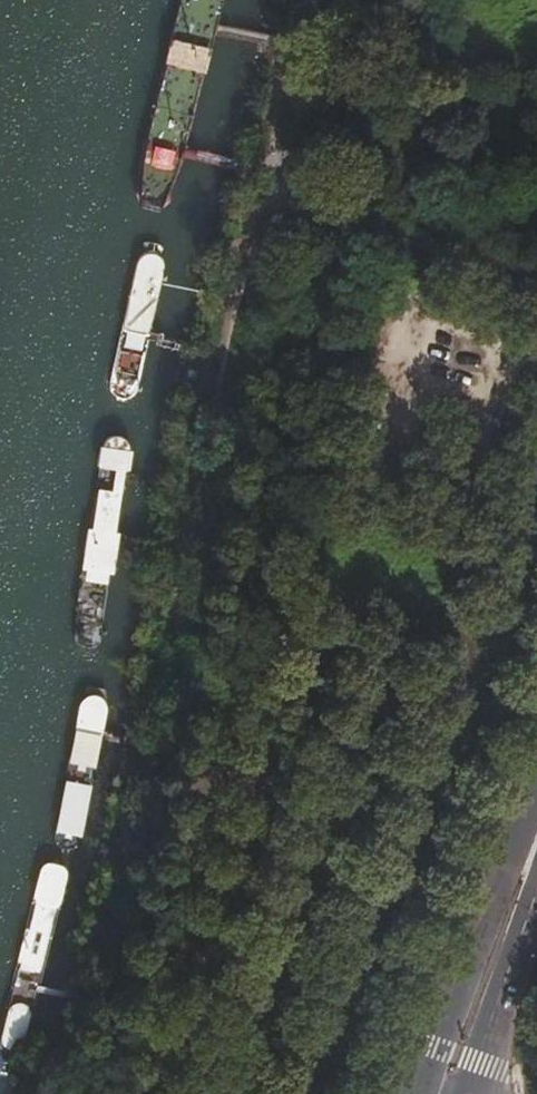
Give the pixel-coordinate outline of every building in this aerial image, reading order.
[(165,204),(174,184),(182,160),(184,153),(200,95),(217,30),(225,0),(182,0),(140,163),(142,193),(145,210),(161,213),(165,204)] [(145,257),(140,259),(111,385),(112,394),(117,398),(123,399),(131,399),(135,395),(139,389),(150,337),(165,265),(160,258),(155,255),(149,255),(145,257)] [(108,442),(103,447),(74,638),(76,645),(82,649),(94,650),(100,646),(102,641),(118,541),(127,482),(132,453),(129,444),(123,441),(113,440),(108,442)] [(76,846),(78,843),(80,836),(101,735),(106,708),(105,701),(100,696),(94,694),(87,696),(81,700),(78,706),(52,835),(53,841),(57,847),(62,849),(68,849),(73,848),(76,846)] [(0,1071),(8,1073),(13,1072),(17,1070),(19,1066),(39,987),(67,876),(66,869),(63,866),(57,863),(50,862),(45,862),(42,864),(40,868),(0,1030),(0,1071)]
